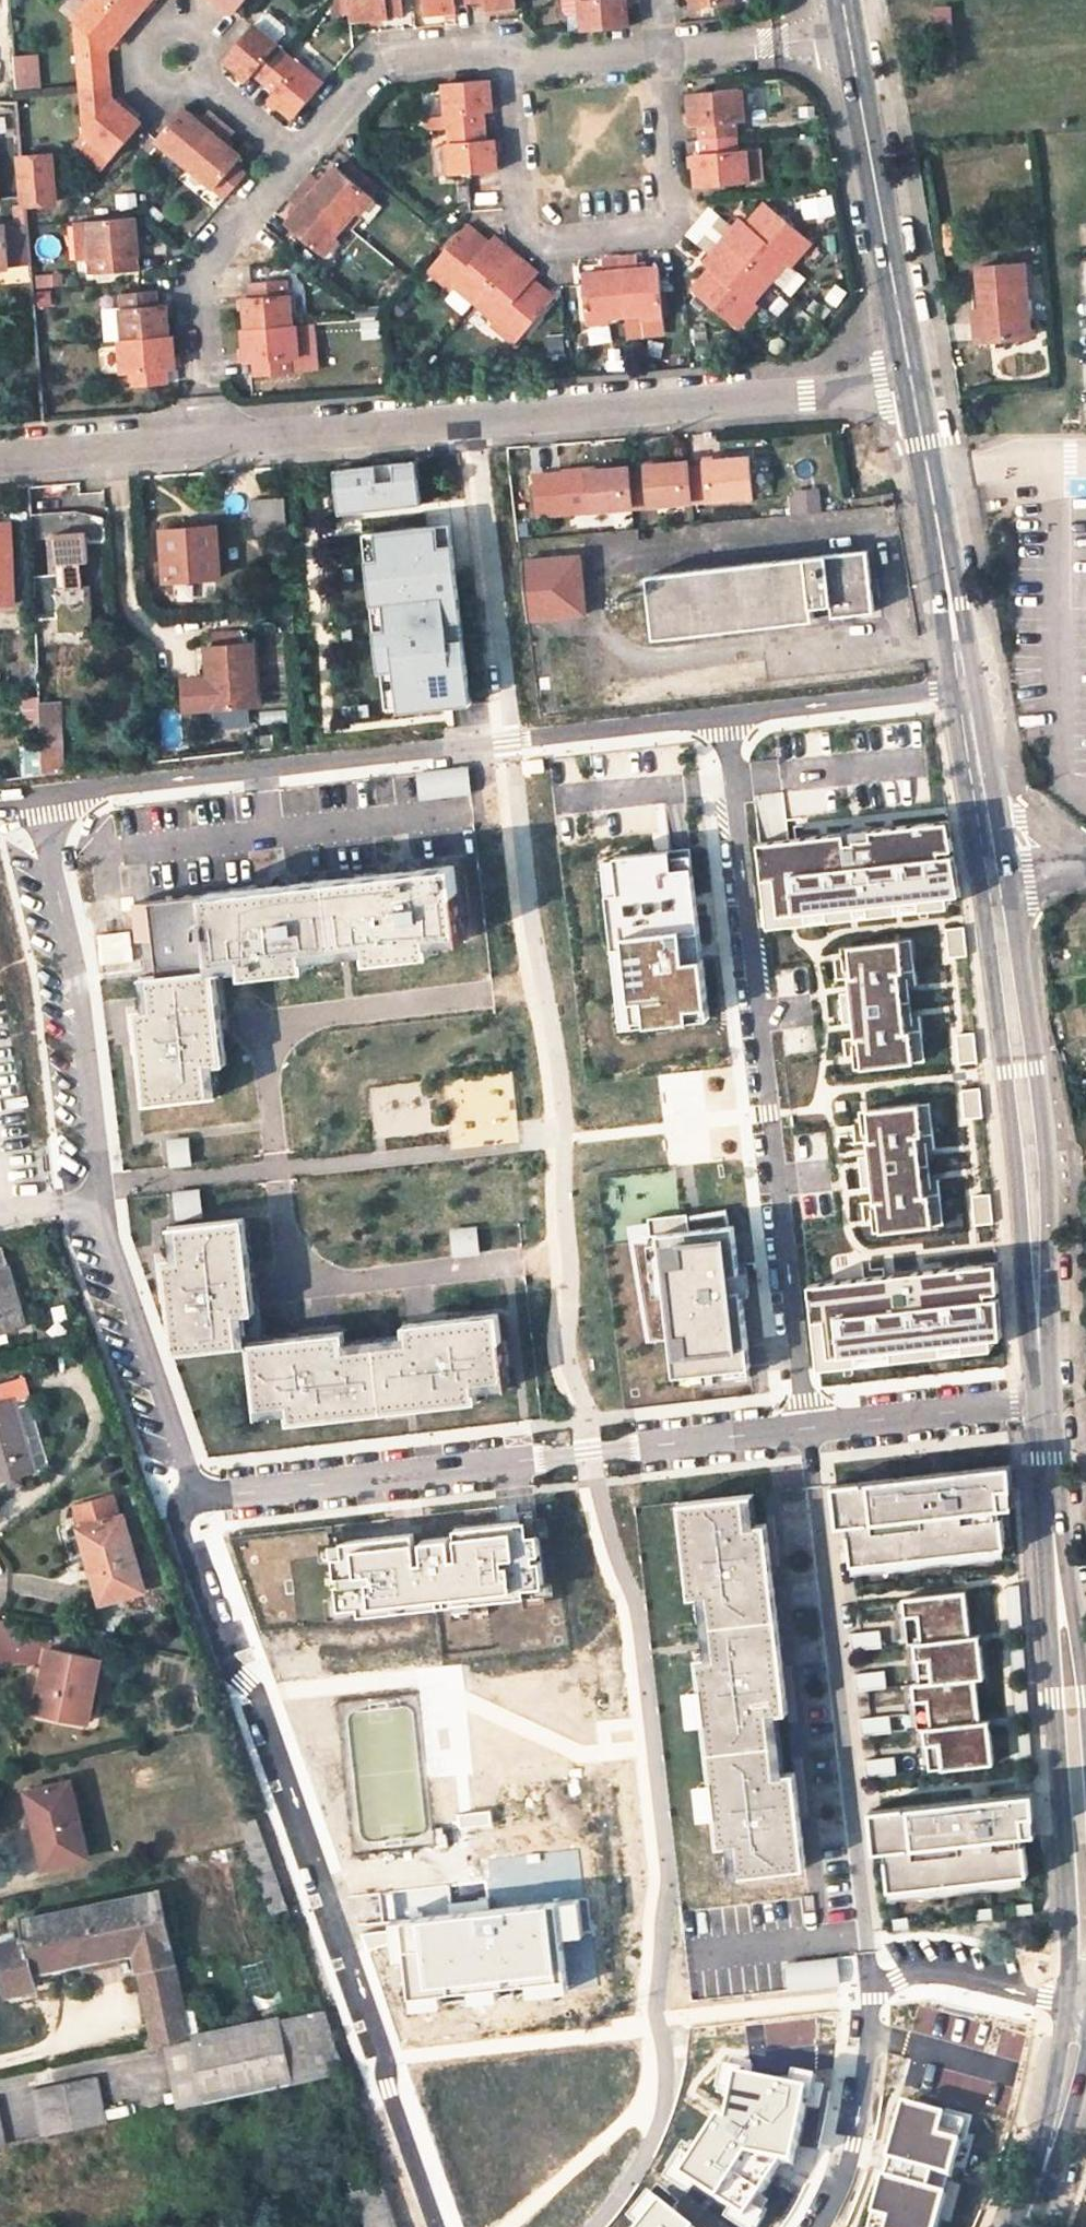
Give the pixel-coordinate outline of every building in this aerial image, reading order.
[(78,67),(110,65),(108,47),(121,31),(131,19),(107,0),(90,0),(74,19),(78,67)] [(131,19),(145,1),(146,0),(107,0),(131,19)] [(236,9),(243,0),(226,0),(236,9)] [(351,18),(377,15),(403,13),(402,0),(349,0),(351,18)] [(472,0),(424,0),(425,11),(443,10),(457,9),(456,3),(472,1),(472,0)] [(569,23),(585,21),(583,0),(567,0),(569,23)] [(585,21),(586,29),(631,25),(629,5),(628,0),(583,0),(585,21)] [(569,31),(586,29),(585,21),(569,23),(569,31)] [(264,81),(288,52),(255,24),(251,26),(224,58),(238,69),(250,79),(255,73),(264,81)] [(296,116),(324,82),(288,52),(264,81),(276,91),(272,96),(283,105),(296,116)] [(17,57),(20,89),(44,87),(41,55),(17,57)] [(78,67),(79,84),(111,81),(110,65),(78,67)] [(487,125),(486,111),(492,111),(490,96),(489,78),(445,82),(447,117),(425,118),(426,130),(448,128),(487,125)] [(111,81),(79,84),(83,131),(114,156),(141,121),(137,118),(128,110),(113,97),(111,81)] [(692,126),(699,126),(701,139),(739,136),(738,122),(745,121),(743,89),(689,94),(691,110),(692,126)] [(186,163),(221,121),(210,111),(200,122),(191,114),(183,107),(158,136),(156,139),(186,163)] [(226,143),(235,132),(221,121),(186,163),(216,188),(235,164),(242,156),(232,148),(226,143)] [(495,139),(488,139),(487,125),(448,128),(452,173),(497,170),(496,151),(495,139)] [(741,149),(739,136),(701,139),(702,154),(695,154),(696,167),(698,187),(743,182),(750,182),(747,149),(741,149)] [(26,198),(26,203),(55,201),(51,154),(22,156),(26,198)] [(235,164),(216,188),(228,197),(247,174),(235,164)] [(319,182),(309,173),(299,186),(344,224),(358,208),(361,211),(372,199),(333,167),(326,175),(319,182)] [(469,185),(468,184),(457,185),(458,201),(469,200),(469,185)] [(344,224),(299,186),(288,199),(298,208),(291,216),(284,224),(323,256),(336,242),(332,238),(344,224)] [(735,226),(723,240),(771,280),(787,262),(791,264),(812,241),(766,202),(752,218),(757,222),(753,227),(748,223),(742,218),(735,226)] [(723,240),(735,226),(712,206),(704,215),(693,229),(689,234),(712,253),(723,240)] [(135,216),(90,221),(93,257),(95,271),(140,267),(135,216)] [(753,227),(757,222),(752,218),(748,223),(753,227)] [(76,222),(80,257),(93,257),(90,221),(76,222)] [(493,236),(488,242),(485,246),(478,240),(481,236),(466,224),(428,269),(452,289),(455,286),(474,302),(515,254),(502,243),(493,236)] [(31,266),(29,237),(5,239),(4,232),(0,232),(0,269),(31,266)] [(478,240),(485,246),(488,242),(481,236),(478,240)] [(754,301),(771,280),(723,240),(712,253),(704,263),(710,268),(715,272),(711,277),(706,273),(702,278),(693,289),(738,327),(758,304),(754,301)] [(621,255),(626,314),(641,312),(641,316),(664,314),(660,276),(659,266),(649,267),(638,268),(637,253),(621,255)] [(534,287),(529,283),(533,279),(538,273),(527,264),(515,254),(474,302),(494,319),(491,322),(515,342),(554,297),(547,292),(538,283),(534,287)] [(595,272),(584,273),(585,283),(588,321),(610,319),(609,315),(626,314),(621,255),(604,256),(605,271),(595,272)] [(980,268),(984,310),(987,339),(1031,335),(1025,265),(980,268)] [(711,277),(715,272),(710,268),(706,273),(711,277)] [(245,328),(288,324),(286,293),(285,279),(249,282),(250,296),(243,296),(244,309),(245,328)] [(538,283),(533,279),(529,283),(534,287),(538,283)] [(127,338),(171,334),(169,316),(168,303),(161,303),(159,288),(122,291),(127,338)] [(301,292),(286,293),(288,324),(295,324),(304,323),(301,292)] [(976,311),(979,340),(987,339),(984,310),(976,311)] [(290,356),(298,356),(295,324),(288,324),(245,328),(242,328),(244,346),(245,361),(252,361),(253,375),(291,371),(290,356)] [(127,338),(111,340),(114,370),(122,370),(123,385),(171,382),(170,366),(178,366),(177,350),(176,334),(171,334),(127,338)] [(733,495),(752,493),(749,456),(706,460),(706,466),(691,467),(694,499),(733,495)] [(691,467),(690,461),(645,465),(646,472),(631,473),(634,504),(694,499),(691,467)] [(634,504),(631,473),(584,479),(586,509),(634,504)] [(538,487),(541,512),(569,510),(567,485),(538,487)] [(287,532),(285,498),(251,500),(254,535),(287,532)] [(86,533),(87,541),(105,540),(104,521),(76,515),(30,518),(31,536),(53,535),(86,533)] [(185,518),(185,528),(217,526),(217,517),(185,518)] [(12,602),(9,519),(0,519),(0,603),(12,602)] [(463,701),(448,524),(366,531),(380,708),(463,701)] [(185,528),(165,529),(169,579),(220,575),(217,526),(185,528)] [(87,541),(86,533),(53,535),(55,574),(33,575),(35,618),(57,618),(58,627),(92,625),(90,585),(80,586),(79,564),(89,564),(87,541)] [(649,576),(657,637),(814,618),(812,606),(834,603),(836,615),(876,610),(868,549),(649,576)] [(523,562),(529,619),(586,614),(580,556),(523,562)] [(93,631),(92,625),(58,627),(58,633),(93,631)] [(211,644),(214,705),(258,702),(254,641),(211,644)] [(63,701),(41,702),(42,772),(66,769),(63,701)] [(907,765),(872,768),(875,808),(910,805),(907,765)] [(421,798),(475,795),(473,768),(419,771),(421,798)] [(761,898),(955,881),(949,814),(755,831),(761,898)] [(626,1024),(708,1014),(689,843),(658,846),(656,828),(603,834),(626,1024)] [(330,880),(151,901),(155,940),(160,976),(214,970),(213,960),(244,956),(245,966),(246,973),(308,966),(307,959),(306,949),(337,945),(369,941),(370,951),(371,959),(433,952),(432,944),(430,934),(461,931),(454,866),(330,880)] [(134,943),(155,940),(151,901),(130,904),(134,943)] [(430,934),(432,944),(462,940),(461,931),(430,934)] [(905,972),(916,971),(913,940),(902,941),(905,972)] [(369,941),(337,945),(338,955),(370,951),(369,941)] [(902,941),(848,947),(851,977),(848,977),(849,992),(853,1023),(855,1038),(858,1038),(862,1068),(915,1062),(912,1031),(908,1032),(907,1025),(902,979),(901,972),(905,972),(902,941)] [(306,949),(307,959),(338,955),(337,945),(306,949)] [(213,960),(214,970),(245,966),(244,956),(213,960)] [(225,1063),(214,970),(160,976),(149,977),(153,1009),(145,1010),(136,1011),(147,1104),(211,1096),(208,1065),(217,1064),(225,1063)] [(153,1009),(149,977),(141,979),(145,1010),(153,1009)] [(907,1025),(914,1024),(909,979),(902,979),(907,1025)] [(843,1024),(853,1023),(849,992),(839,993),(843,1024)] [(915,1062),(926,1061),(923,1030),(912,1031),(915,1062)] [(208,1065),(211,1096),(220,1095),(217,1064),(208,1065)] [(923,1135),(934,1134),(931,1103),(920,1104),(923,1135)] [(920,1104),(866,1110),(870,1140),(867,1140),(869,1155),(872,1187),(874,1202),(877,1201),(881,1231),(933,1226),(930,1195),(926,1195),(925,1188),(920,1142),(919,1136),(923,1135),(920,1104)] [(925,1188),(932,1188),(926,1141),(920,1142),(925,1188)] [(862,1188),(872,1187),(869,1155),(858,1156),(862,1188)] [(933,1226),(944,1225),(941,1193),(930,1195),(933,1226)] [(750,1366),(751,1366),(741,1289),(733,1290),(731,1266),(735,1265),(726,1212),(700,1217),(702,1228),(690,1231),(688,1219),(687,1213),(648,1218),(651,1233),(648,1233),(649,1238),(634,1241),(639,1268),(648,1267),(651,1282),(641,1284),(651,1340),(671,1338),(675,1374),(750,1366)] [(702,1228),(700,1217),(688,1219),(690,1231),(702,1228)] [(243,1218),(178,1225),(182,1256),(173,1257),(165,1258),(176,1353),(240,1345),(236,1313),(246,1312),(254,1311),(243,1218)] [(182,1256),(178,1225),(169,1227),(173,1257),(182,1256)] [(997,1263),(810,1284),(818,1357),(845,1354),(1003,1336),(997,1263)] [(25,1322),(7,1264),(0,1267),(0,1330),(25,1322)] [(236,1313),(240,1345),(249,1343),(246,1312),(236,1313)] [(477,1399),(476,1391),(475,1382),(507,1379),(499,1314),(404,1325),(405,1334),(406,1343),(376,1346),(346,1349),(344,1340),(343,1332),(249,1343),(257,1407),(288,1403),(289,1412),(290,1421),(383,1410),(477,1399)] [(405,1334),(375,1337),(376,1346),(406,1343),(405,1334)] [(376,1346),(375,1337),(344,1340),(346,1349),(376,1346)] [(847,1364),(845,1354),(818,1357),(820,1368),(847,1364)] [(751,1375),(750,1366),(675,1374),(676,1383),(751,1375)] [(7,1476),(19,1472),(38,1467),(16,1396),(27,1393),(30,1392),(25,1376),(0,1384),(0,1478),(7,1476)] [(476,1391),(508,1387),(507,1379),(475,1382),(476,1391)] [(38,1467),(49,1464),(27,1393),(16,1396),(38,1467)] [(258,1416),(289,1412),(288,1403),(257,1407),(258,1416)] [(1010,1464),(832,1485),(837,1525),(847,1524),(851,1563),(1005,1546),(1001,1507),(999,1490),(1012,1489),(1010,1464)] [(11,1485),(21,1482),(19,1472),(7,1476),(11,1485)] [(1012,1489),(999,1490),(1001,1507),(1013,1505),(1012,1489)] [(144,1587),(122,1513),(116,1491),(73,1503),(79,1525),(101,1599),(144,1587)] [(745,1494),(679,1501),(690,1595),(699,1594),(707,1593),(711,1624),(715,1656),(707,1657),(698,1657),(709,1751),(719,1844),(728,1843),(736,1842),(740,1872),(804,1865),(794,1772),(784,1773),(777,1774),(773,1744),(770,1712),(778,1711),(786,1711),(776,1616),(765,1523),(756,1524),(748,1525),(745,1494)] [(414,1532),(333,1542),(341,1616),(545,1593),(536,1519),(455,1528),(458,1557),(452,1557),(450,1537),(422,1540),(423,1560),(417,1561),(414,1532)] [(965,1590),(901,1597),(907,1644),(914,1643),(918,1682),(911,1683),(916,1729),(923,1728),(927,1770),(993,1762),(989,1729),(954,1733),(953,1725),(988,1720),(988,1719),(979,1720),(975,1678),(984,1677),(980,1644),(944,1648),(943,1639),(979,1635),(979,1634),(970,1635),(965,1590)] [(699,1594),(703,1625),(711,1624),(707,1593),(699,1594)] [(711,1624),(703,1625),(707,1657),(715,1656),(711,1624)] [(881,1646),(879,1629),(849,1633),(850,1649),(881,1646)] [(979,1635),(943,1639),(944,1648),(980,1644),(979,1635)] [(101,1658),(48,1647),(36,1708),(89,1718),(97,1679),(99,1665),(101,1658)] [(99,1665),(97,1679),(105,1681),(108,1667),(99,1665)] [(885,1686),(883,1670),(853,1673),(855,1690),(885,1686)] [(773,1744),(781,1743),(778,1711),(770,1712),(773,1744)] [(890,1731),(888,1714),(858,1718),(860,1735),(890,1731)] [(988,1720),(953,1725),(954,1733),(989,1729),(988,1720)] [(784,1773),(781,1743),(773,1744),(777,1774),(784,1773)] [(895,1773),(893,1756),(863,1760),(864,1776),(895,1773)] [(26,1791),(44,1863),(88,1853),(70,1780),(26,1791)] [(1032,1792),(868,1810),(872,1850),(883,1849),(887,1889),(1027,1873),(1024,1833),(1023,1817),(1033,1816),(1032,1792)] [(242,1821),(248,1840),(264,1836),(258,1816),(242,1821)] [(1034,1832),(1033,1816),(1023,1817),(1024,1833),(1034,1832)] [(248,1840),(255,1862),(272,1857),(264,1836),(248,1840)] [(740,1872),(736,1842),(728,1843),(731,1873),(740,1872)] [(272,1857),(255,1862),(271,1912),(289,1907),(272,1857)] [(136,1949),(140,1967),(174,1960),(159,1891),(20,1920),(25,1940),(0,1946),(0,1959),(8,1994),(38,1987),(35,1976),(32,1965),(66,1958),(67,1963),(136,1949)] [(243,1967),(258,2011),(287,2001),(271,1957),(243,1967)] [(35,1976),(69,1969),(67,1963),(66,1958),(32,1965),(35,1976)] [(164,2039),(189,2034),(174,1960),(140,1967),(155,2041),(164,2039)] [(279,2015),(292,2075),(310,2071),(298,2011),(279,2015)] [(205,2094),(292,2075),(279,2015),(192,2034),(205,2094)] [(177,2100),(205,2094),(192,2034),(189,2034),(164,2039),(177,2100)] [(45,2133),(105,2120),(95,2076),(36,2088),(45,2133)] [(393,2212),(383,2181),(356,2187),(367,2219),(393,2212)] [(367,2219),(365,2220),(367,2226),(399,2226),(393,2212),(367,2219)]
